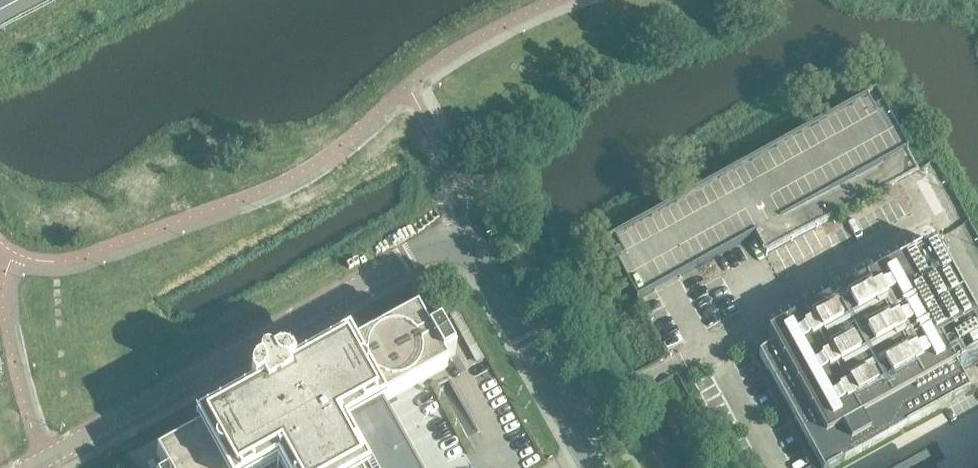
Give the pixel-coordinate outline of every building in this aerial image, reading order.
[(767,228),(907,151),(876,93),(875,92),(604,242),(636,301),(637,300),(646,295),(654,291),(667,284),(678,277),(695,268),(715,257),(754,235),(767,228)] [(898,183),(919,172),(907,151),(767,228),(754,235),(766,256),(822,225),(898,183)] [(840,463),(898,431),(969,391),(955,366),(977,353),(977,323),(933,242),(859,283),(768,334),(773,343),(774,346),(759,354),(821,467),(830,467),(840,463)] [(344,434),(381,413),(378,407),(386,403),(425,381),(447,369),(443,361),(455,354),(440,327),(426,334),(416,315),(351,351),(347,344),(291,375),(289,372),(288,373),(286,371),(281,369),(278,370),(277,369),(271,373),(270,371),(268,370),(266,369),(263,370),(261,371),(259,373),(258,375),(259,378),(259,379),(252,383),(253,384),(251,385),(249,391),(251,393),(249,394),(251,397),(194,428),(198,436),(158,458),(163,467),(362,467),(344,434)]
